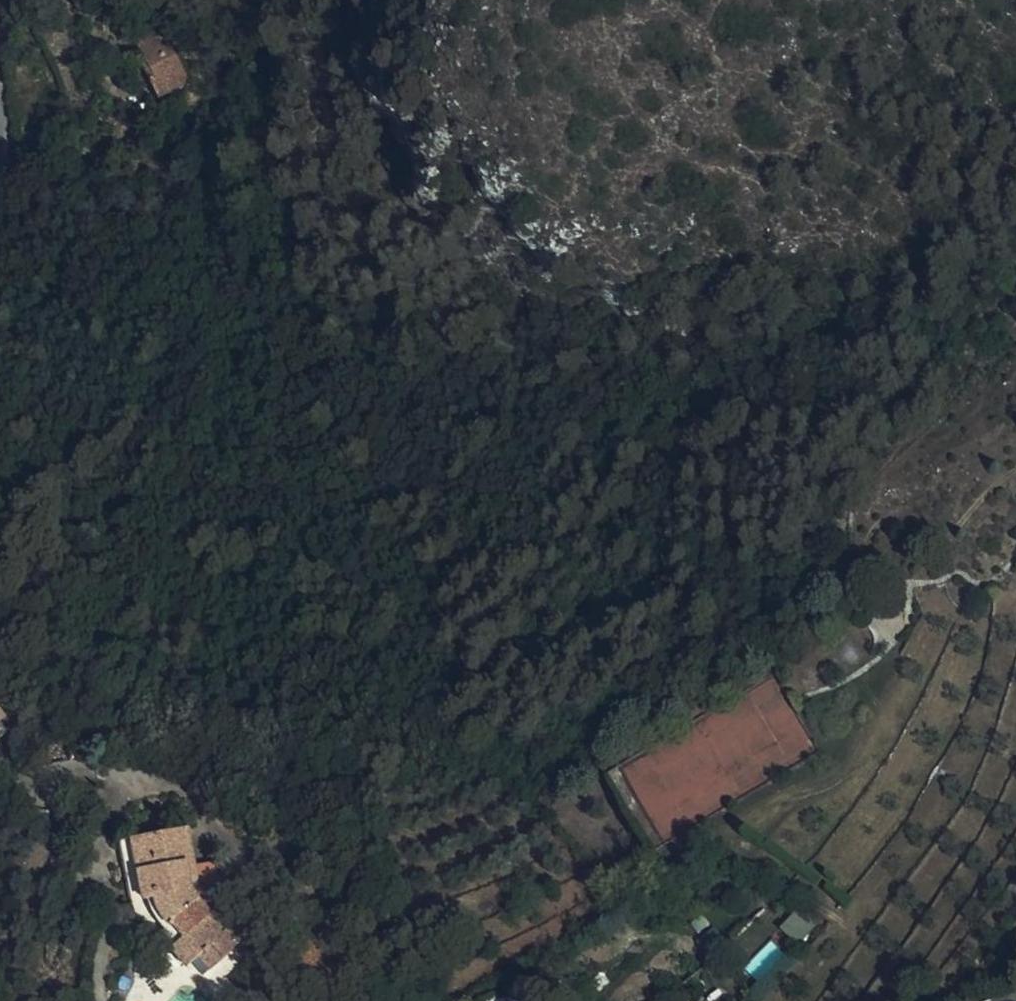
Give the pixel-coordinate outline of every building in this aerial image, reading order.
[(141,67),(158,99),(189,84),(172,50),(167,53),(156,33),(136,43),(146,63),(141,67)] [(194,972),(204,962),(217,949),(230,962),(246,944),(215,915),(213,917),(193,896),(192,889),(196,888),(197,882),(184,833),(117,851),(135,920),(137,925),(145,936),(154,948),(162,942),(194,972)] [(217,949),(204,962),(218,975),(230,962),(217,949)] [(548,992),(531,985),(532,978),(515,972),(505,1000),(548,1000),(548,992)]
